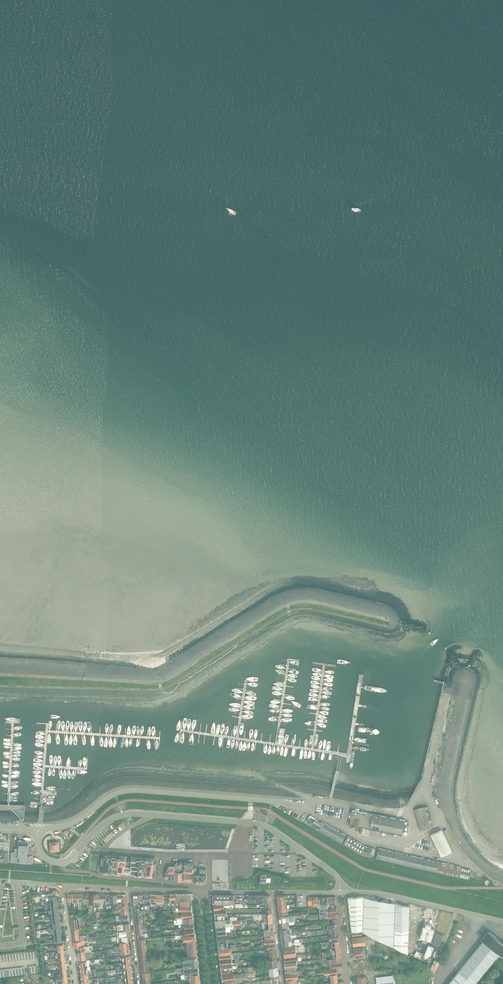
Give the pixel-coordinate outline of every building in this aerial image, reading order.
[(420,829),(430,827),(424,807),(414,810),(420,829)] [(405,820),(372,814),(352,810),(349,825),(402,835),(405,820)] [(315,819),(315,818),(310,815),(306,822),(311,825),(314,821),(315,819)] [(324,824),(315,819),(314,821),(311,825),(320,830),(324,824)] [(331,836),(335,829),(324,823),(324,824),(320,830),(331,836)] [(335,829),(331,836),(341,842),(346,835),(335,829)] [(452,851),(441,830),(431,835),(441,856),(452,851)] [(350,847),(354,840),(348,836),(344,843),(350,847)] [(11,852),(11,856),(10,862),(32,864),(32,857),(27,856),(28,841),(17,840),(17,845),(18,845),(18,849),(14,848),(14,852),(11,852)] [(355,850),(360,843),(354,840),(350,847),(355,850)] [(58,841),(49,842),(50,851),(59,850),(58,841)] [(7,862),(8,852),(8,846),(0,846),(1,843),(0,843),(0,861),(7,862)] [(361,853),(365,846),(360,843),(355,850),(361,853)] [(365,846),(361,853),(370,855),(372,848),(365,846)] [(386,860),(388,850),(378,848),(376,858),(386,860)] [(393,862),(395,852),(388,850),(386,860),(393,862)] [(413,866),(415,856),(395,852),(393,862),(413,866)] [(91,854),(89,869),(98,870),(98,866),(99,854),(95,854),(91,853),(91,854)] [(104,857),(103,873),(125,875),(125,873),(131,873),(131,875),(152,877),(153,870),(154,861),(132,859),(132,861),(126,861),(126,859),(104,857)] [(444,874),(446,864),(439,862),(436,872),(444,874)] [(193,867),(193,864),(175,863),(175,866),(175,869),(175,872),(180,872),(180,873),(182,873),(182,881),(194,881),(194,875),(194,874),(193,874),(193,873),(196,873),(196,868),(193,867)] [(451,875),(453,865),(446,864),(444,874),(451,875)] [(461,868),(461,867),(453,865),(451,875),(459,877),(461,868)] [(174,879),(175,872),(175,869),(175,866),(168,867),(165,873),(165,878),(174,879)] [(471,870),(461,868),(459,877),(469,879),(471,870)] [(194,875),(194,881),(194,882),(206,882),(206,869),(199,869),(199,875),(194,875)] [(186,900),(191,900),(190,894),(169,894),(170,899),(174,899),(174,902),(176,902),(180,902),(180,901),(186,901),(186,900)] [(122,905),(127,904),(126,895),(117,895),(117,900),(118,900),(118,899),(122,899),(122,905)] [(271,904),(270,900),(270,896),(256,895),(256,901),(256,903),(263,903),(263,902),(265,902),(265,904),(271,904)] [(347,898),(350,918),(361,916),(358,896),(347,898)] [(395,903),(363,897),(358,896),(361,916),(350,918),(351,931),(363,930),(363,931),(408,954),(409,907),(395,903)] [(319,908),(320,897),(308,897),(308,905),(317,905),(317,908),(319,908)] [(328,913),(328,903),(328,897),(320,897),(319,908),(319,914),(328,913)] [(180,905),(192,905),(191,900),(186,900),(186,901),(180,901),(180,902),(176,902),(174,902),(173,902),(171,902),(170,902),(169,901),(169,902),(156,901),(156,904),(156,907),(156,909),(159,909),(159,904),(162,905),(167,905),(175,905),(180,905)] [(193,917),(192,911),(181,911),(182,914),(175,915),(176,919),(177,919),(184,918),(193,917)] [(266,913),(264,914),(265,922),(272,921),(271,913),(266,914),(266,913)] [(117,920),(120,920),(120,923),(129,922),(128,914),(116,915),(117,920)] [(136,923),(146,922),(146,921),(145,921),(145,916),(142,917),(142,915),(135,915),(136,923)] [(246,919),(237,920),(237,916),(230,917),(230,918),(230,919),(225,919),(215,919),(216,927),(226,926),(226,925),(230,925),(250,923),(254,923),(253,918),(246,919)] [(72,929),(78,929),(80,928),(79,919),(78,919),(73,919),(70,920),(72,929)] [(122,931),(130,930),(129,923),(117,924),(118,931),(122,931)] [(232,931),(231,931),(226,931),(226,926),(216,927),(217,935),(230,933),(230,932),(232,932),(232,931)] [(502,948),(502,933),(495,926),(448,983),(474,983),(502,948)] [(282,941),(291,940),(296,939),(296,937),(291,937),(291,935),(296,935),(295,932),(281,934),(282,941)] [(440,946),(443,935),(436,933),(432,943),(440,946)] [(60,934),(54,935),(55,939),(49,940),(49,943),(61,941),(60,934)] [(369,940),(369,941),(370,941),(369,936),(365,936),(352,937),(353,946),(366,944),(366,940),(369,940)] [(139,950),(147,950),(145,939),(138,940),(139,950)] [(218,949),(235,947),(235,944),(229,945),(230,946),(228,946),(227,939),(217,940),(218,949)] [(336,958),(341,957),(340,951),(339,940),(330,941),(332,949),(329,950),(329,954),(332,953),(333,958),(336,958)] [(284,957),(296,956),(295,945),(283,946),(284,957)] [(85,955),(87,955),(91,955),(91,952),(78,953),(79,960),(86,959),(85,955)] [(432,965),(438,967),(440,957),(435,956),(432,965)] [(142,972),(149,971),(148,961),(141,962),(141,966),(142,972)] [(278,975),(277,963),(271,964),(268,964),(269,976),(278,975)] [(189,974),(199,973),(198,966),(184,968),(177,968),(177,972),(184,971),(185,980),(188,980),(188,976),(189,976),(189,974)] [(242,979),(256,977),(254,966),(248,967),(237,968),(221,970),(222,981),(242,979)] [(99,975),(98,972),(96,972),(81,974),(81,980),(88,979),(88,976),(99,975)] [(200,983),(199,973),(189,974),(189,976),(190,983),(199,983),(200,983)] [(377,983),(395,983),(394,975),(376,977),(377,983)]
